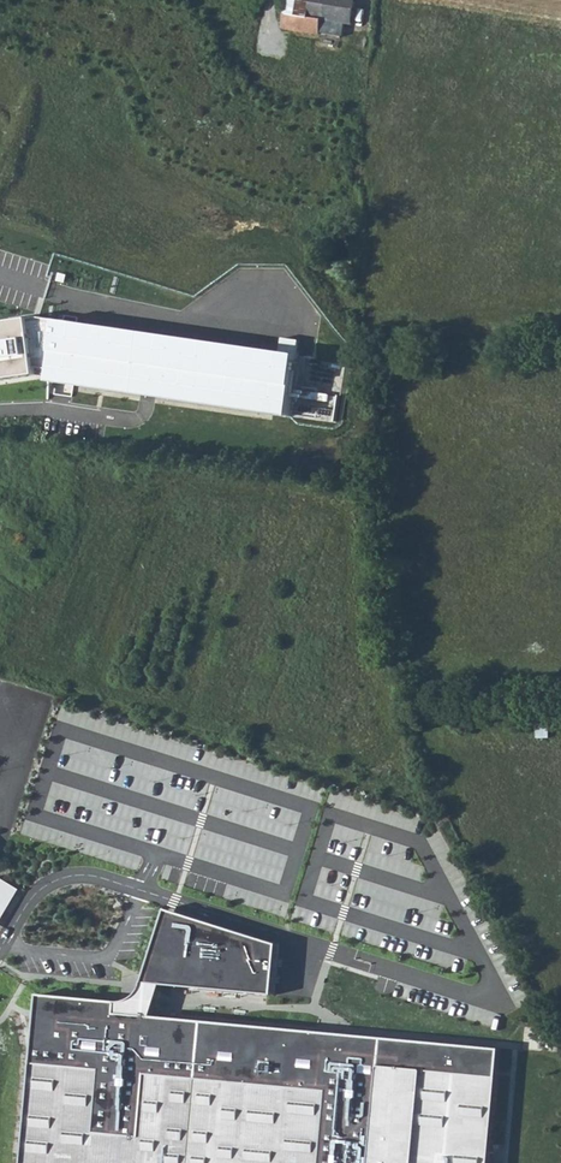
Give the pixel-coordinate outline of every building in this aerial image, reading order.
[(287,12),(284,27),(321,33),(322,27),(344,31),(345,22),(353,24),(357,0),(311,0),(308,16),(287,12)] [(287,12),(308,16),(311,0),(289,0),(287,12)] [(48,379),(48,373),(57,374),(54,383),(149,398),(298,421),(311,355),(67,319),(41,318),(0,323),(0,386),(48,379)] [(262,765),(179,741),(177,749),(186,752),(184,758),(258,779),(262,765)] [(46,808),(131,834),(137,816),(152,820),(155,811),(54,781),(46,808)] [(278,944),(165,910),(138,985),(157,987),(273,994),(278,944)] [(157,987),(138,985),(136,989),(134,992),(130,997),(126,1000),(121,1002),(117,1002),(115,1017),(146,1019),(155,993),(157,987)] [(36,995),(23,1162),(490,1162),(497,1078),(499,1048),(146,1019),(115,1017),(117,1002),(36,995)] [(450,1010),(453,998),(442,995),(439,1008),(450,1010)] [(468,1005),(468,1018),(483,1018),(484,1006),(468,1005)]
